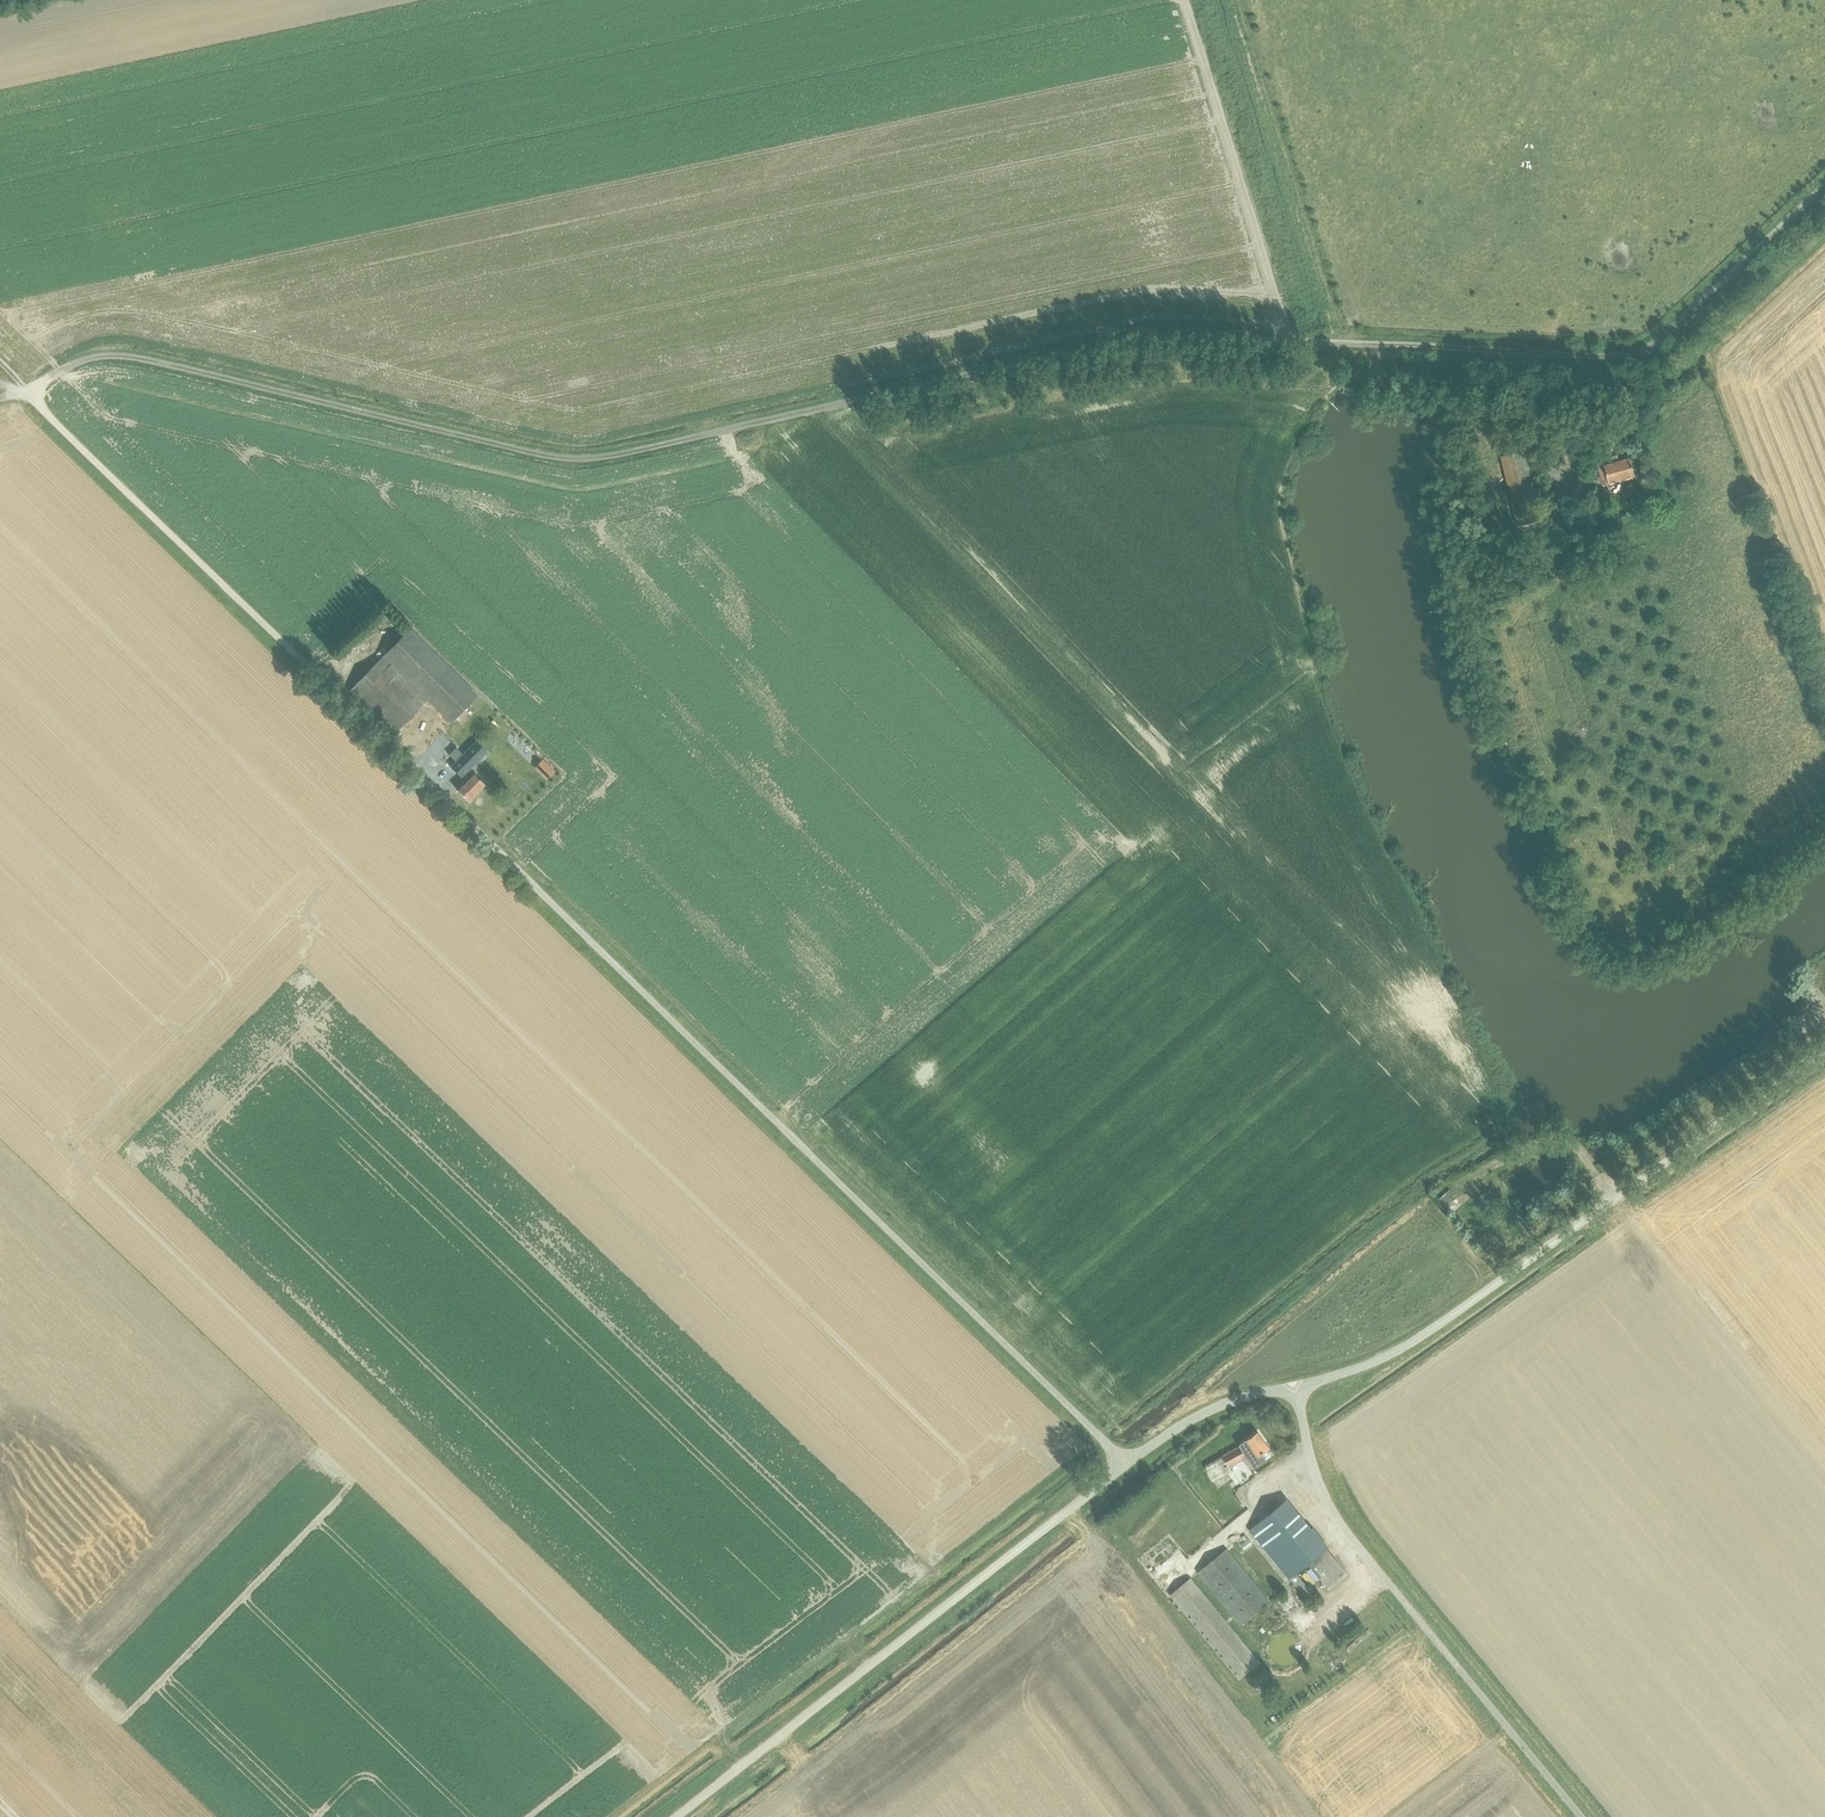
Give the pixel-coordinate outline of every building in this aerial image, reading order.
[(1562,464),(1568,463),(1563,438),(1557,439),(1562,464)] [(1517,525),(1541,520),(1524,450),(1501,455),(1517,525)] [(1602,486),(1635,476),(1629,458),(1594,468),(1595,471),(1598,470),(1602,486)] [(1584,478),(1576,479),(1579,492),(1587,490),(1600,488),(1597,475),(1584,478)] [(409,628),(382,655),(349,689),(393,733),(427,699),(450,722),(477,695),(409,628)] [(453,733),(471,715),(466,709),(433,743),(442,752),(451,743),(446,737),(451,732),(453,733)] [(475,744),(469,750),(459,760),(469,769),(474,763),(469,758),(479,748),(475,744)] [(541,759),(539,761),(544,767),(539,772),(546,779),(554,771),(547,764),(541,759)] [(469,801),(485,785),(472,772),(456,788),(469,801)] [(1602,1160),(1597,1164),(1601,1170),(1606,1166),(1602,1160)] [(1439,1195),(1443,1204),(1456,1198),(1452,1189),(1439,1195)] [(1261,1454),(1269,1448),(1257,1432),(1239,1445),(1240,1446),(1204,1466),(1213,1482),(1231,1471),(1229,1467),(1247,1457),(1248,1460),(1253,1467),(1265,1459),(1261,1454)] [(1287,1499),(1250,1530),(1289,1578),(1308,1564),(1327,1587),(1334,1581),(1337,1585),(1349,1575),(1287,1499)] [(1240,1624),(1269,1601),(1226,1549),(1198,1572),(1240,1624)] [(1239,1679),(1259,1663),(1190,1578),(1170,1595),(1239,1679)]
